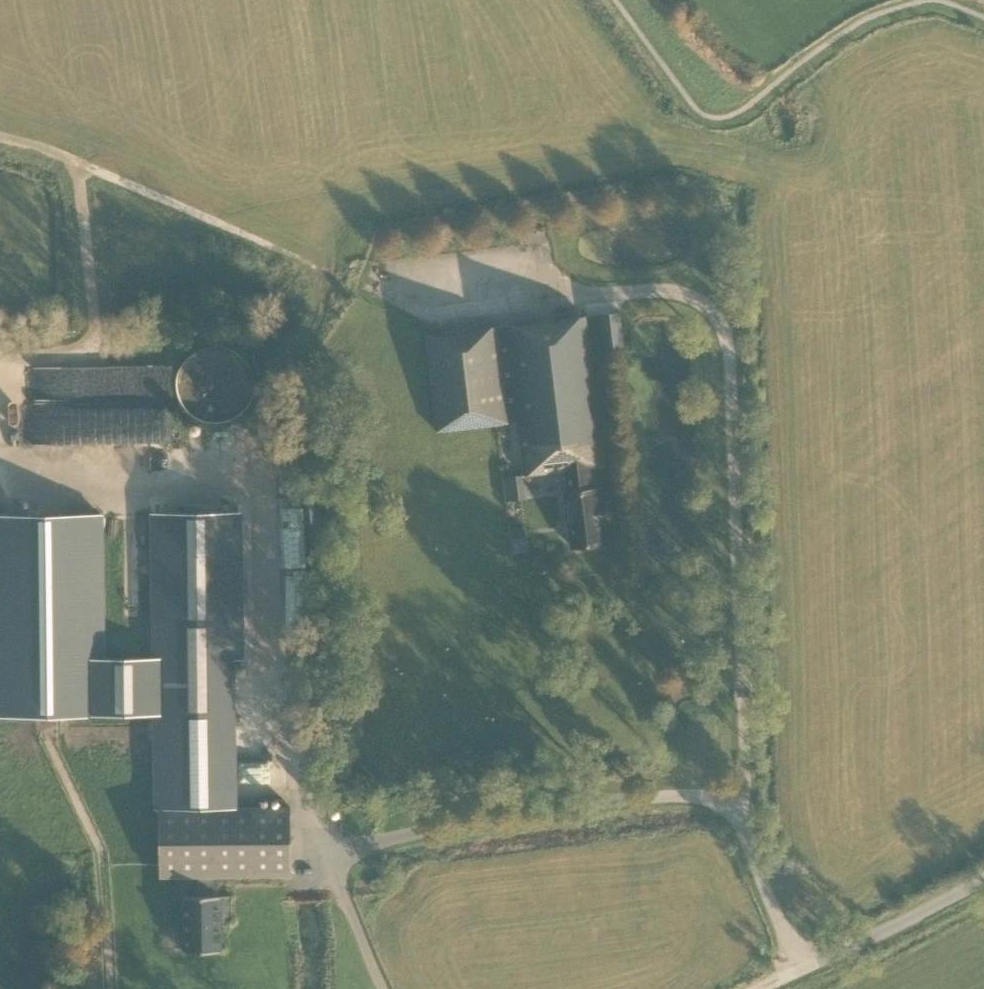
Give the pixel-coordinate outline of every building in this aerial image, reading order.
[(623,340),(620,311),(598,313),(602,343),(623,340)] [(509,419),(518,418),(518,419),(520,434),(521,449),(524,474),(566,469),(568,491),(565,491),(572,546),(606,542),(603,520),(610,519),(608,503),(601,504),(599,487),(594,488),(592,466),(604,465),(586,315),(504,324),(504,323),(424,332),(436,428),(509,419)] [(223,345),(217,344),(205,346),(197,349),(190,354),(184,360),(180,367),(178,373),(177,381),(177,389),(179,397),(183,404),(189,411),(196,416),(207,420),(210,420),(225,420),(233,418),(242,412),(249,402),(253,393),(254,382),(253,373),(250,364),(245,357),(240,352),(231,348),(223,345)] [(145,441),(175,442),(176,399),(146,399),(145,441)] [(523,482),(522,473),(503,475),(504,485),(523,482)] [(104,714),(104,713),(153,712),(157,712),(158,734),(159,807),(159,808),(160,861),(160,875),(198,875),(198,895),(184,895),(184,950),(222,950),(222,923),(232,922),(232,894),(217,894),(217,875),(291,874),(291,806),(238,806),(235,806),(233,658),(236,658),(240,658),(238,512),(155,513),(156,577),(157,657),(103,658),(103,657),(101,513),(0,514),(0,715),(104,714)] [(524,525),(509,527),(510,536),(525,535),(524,525)]
